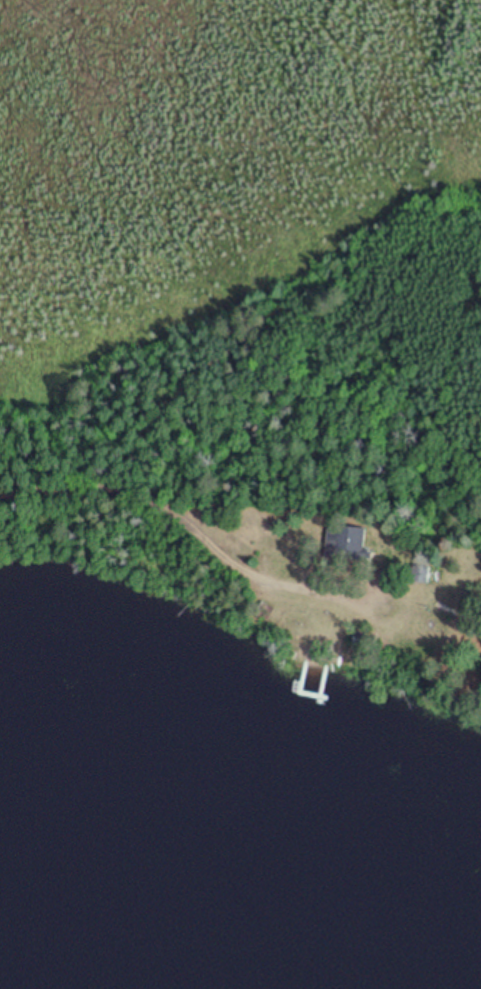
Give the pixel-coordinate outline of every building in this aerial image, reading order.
[(327,549),(363,555),(367,530),(331,525),(327,549)]
